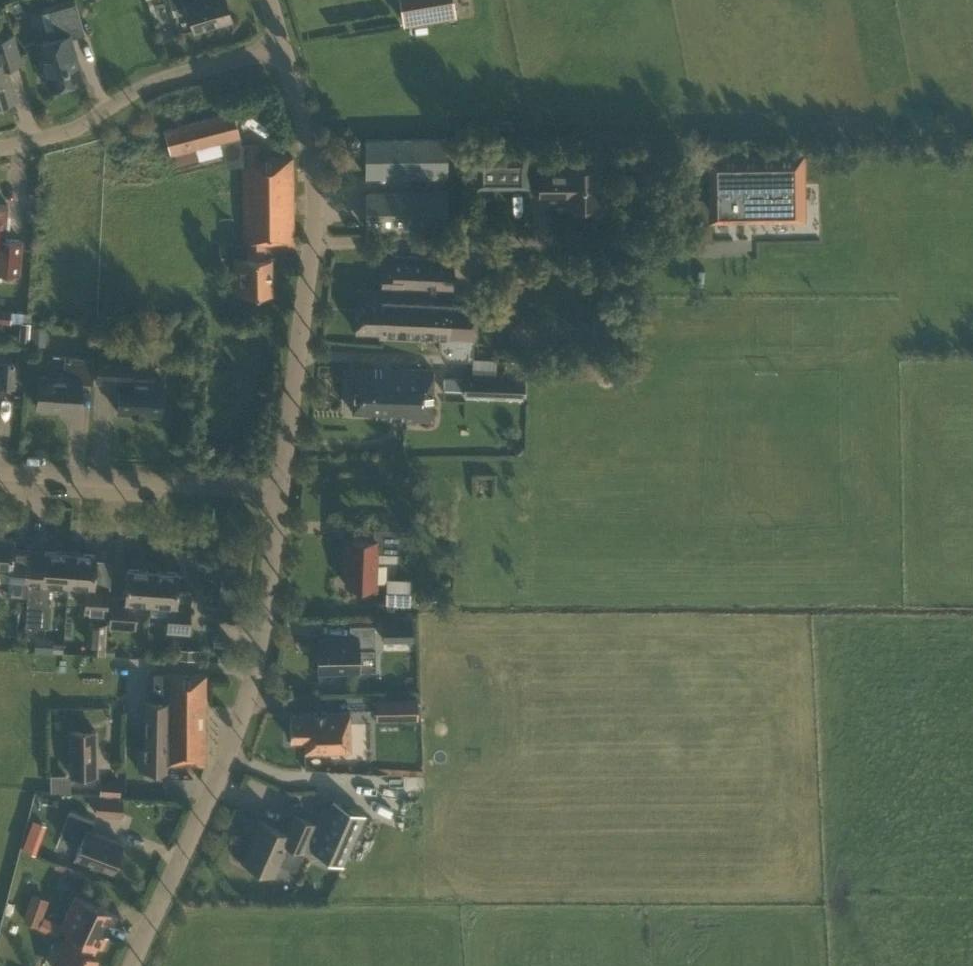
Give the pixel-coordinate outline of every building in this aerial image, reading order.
[(231,18),(226,0),(169,0),(171,7),(186,3),(193,29),(231,18)] [(403,22),(455,13),(452,0),(400,0),(403,22)] [(49,39),(36,42),(44,72),(47,71),(52,87),(83,78),(71,36),(69,29),(83,25),(76,2),(50,9),(55,27),(47,30),(49,39)] [(21,61),(13,32),(0,36),(0,102),(15,98),(5,66),(21,61)] [(241,144),(239,135),(233,111),(163,128),(169,153),(220,140),(226,164),(242,163),(243,249),(247,249),(247,257),(241,258),(233,258),(234,292),(241,292),(241,293),(271,292),(270,257),(265,257),(264,243),(294,243),(293,156),(259,157),(259,144),(241,144)] [(359,148),(359,138),(349,138),(349,148),(359,148)] [(366,176),(446,175),(445,138),(366,139),(366,176)] [(475,180),(475,186),(528,186),(528,151),(523,151),(475,151),(475,180)] [(801,157),(714,158),(715,216),(802,215),(801,157)] [(567,169),(539,169),(539,198),(567,198),(567,205),(599,205),(599,167),(567,167),(567,169)] [(366,228),(446,227),(446,190),(366,191),(366,228)] [(0,203),(0,270),(19,271),(21,240),(4,238),(7,204),(0,203)] [(357,290),(356,331),(379,332),(379,337),(438,339),(438,350),(447,359),(472,360),(472,342),(474,342),(476,298),(451,297),(453,261),(431,260),(382,258),(381,290),(357,290)] [(9,321),(10,311),(0,310),(0,321),(9,321)] [(29,323),(20,323),(19,345),(28,346),(29,323)] [(45,326),(32,325),(31,344),(45,345),(45,326)] [(99,328),(98,341),(109,341),(109,328),(99,328)] [(129,378),(131,355),(98,353),(96,380),(119,382),(117,412),(160,414),(162,380),(129,378)] [(64,376),(39,375),(37,406),(78,409),(80,378),(92,379),(94,357),(66,355),(64,376)] [(16,362),(0,360),(0,387),(14,388),(16,362)] [(431,421),(433,369),(354,366),(352,410),(376,411),(375,419),(392,419),(392,411),(403,411),(403,420),(431,421)] [(464,369),(463,393),(524,395),(524,371),(496,370),(496,368),(471,367),(471,369),(464,369)] [(398,551),(399,528),(373,527),(373,539),(347,538),(345,584),(375,585),(377,551),(398,551)] [(7,581),(6,593),(25,594),(26,580),(27,580),(29,549),(29,548),(13,547),(13,536),(0,535),(0,580),(7,581)] [(26,606),(25,625),(46,626),(48,608),(50,583),(68,584),(70,552),(44,550),(29,549),(27,580),(28,580),(26,606)] [(70,552),(68,584),(86,585),(84,610),(106,612),(108,586),(98,585),(98,572),(94,572),(96,554),(70,552)] [(222,565),(221,573),(234,575),(235,567),(222,565)] [(127,568),(125,595),(111,594),(109,624),(131,625),(132,601),(150,602),(152,570),(127,568)] [(152,570),(150,602),(168,603),(167,628),(188,629),(191,590),(177,589),(178,571),(152,570)] [(410,577),(386,577),(386,602),(410,603),(410,577)] [(411,617),(382,618),(383,640),(412,639),(411,617)] [(92,644),(91,648),(95,648),(105,649),(105,644),(107,622),(93,621),(92,644)] [(349,638),(317,639),(318,670),(359,669),(375,669),(375,648),(374,624),(349,624),(349,638)] [(44,636),(35,636),(34,649),(43,649),(44,636)] [(52,642),(52,650),(62,650),(62,642),(52,642)] [(105,651),(105,654),(113,655),(114,645),(105,644),(105,651)] [(178,648),(177,657),(199,658),(200,649),(178,648)] [(154,673),(153,700),(166,700),(167,700),(167,735),(166,762),(205,763),(205,705),(205,674),(166,673),(154,673)] [(400,697),(376,698),(377,718),(401,717),(417,717),(416,697),(400,697)] [(137,749),(137,769),(144,769),(166,770),(166,762),(167,735),(167,700),(166,700),(153,700),(145,699),(144,749),(137,749)] [(303,714),(289,714),(290,740),(304,740),(305,752),(350,751),(349,711),(326,712),(326,711),(312,711),(312,712),(303,712),(303,714)] [(70,774),(96,773),(95,729),(69,730),(70,774)] [(50,773),(51,789),(65,789),(65,773),(50,773)] [(121,782),(100,781),(99,794),(120,795),(121,782)] [(95,814),(122,816),(123,798),(97,796),(95,814)] [(320,827),(314,825),(315,822),(294,813),(286,831),(259,820),(252,835),(254,836),(243,860),(274,874),(278,864),(293,870),(306,841),(313,843),(310,850),(343,864),(365,814),(332,800),(320,827)] [(112,870),(122,843),(89,831),(94,819),(69,810),(61,831),(81,839),(75,856),(112,870)] [(48,899),(32,893),(22,921),(38,926),(48,899)] [(71,945),(62,965),(92,965),(97,956),(92,954),(97,943),(102,946),(107,935),(103,933),(108,923),(112,925),(117,915),(75,895),(61,926),(68,930),(63,941),(71,945)] [(44,915),(38,926),(55,935),(60,923),(44,915)]
